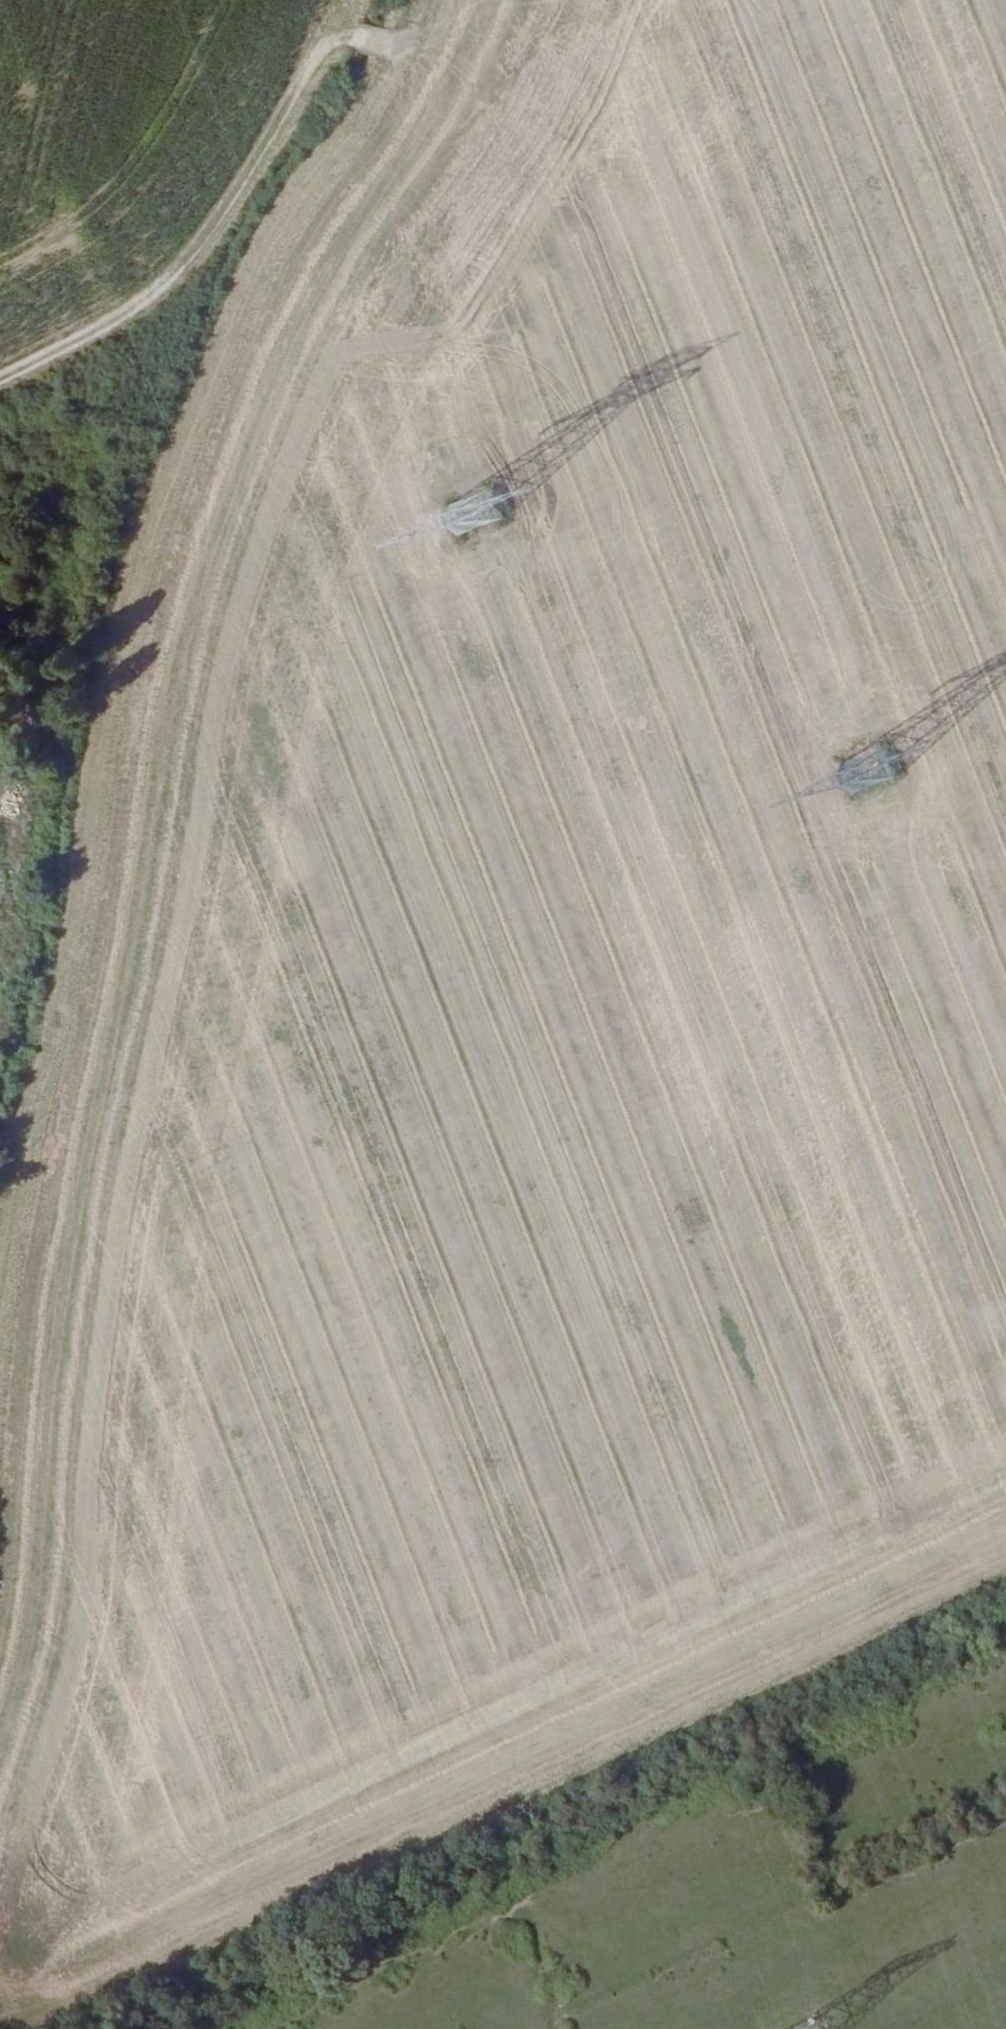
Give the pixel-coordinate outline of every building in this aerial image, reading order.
[(10,871),(0,868),(0,899),(3,899),(10,871)]
